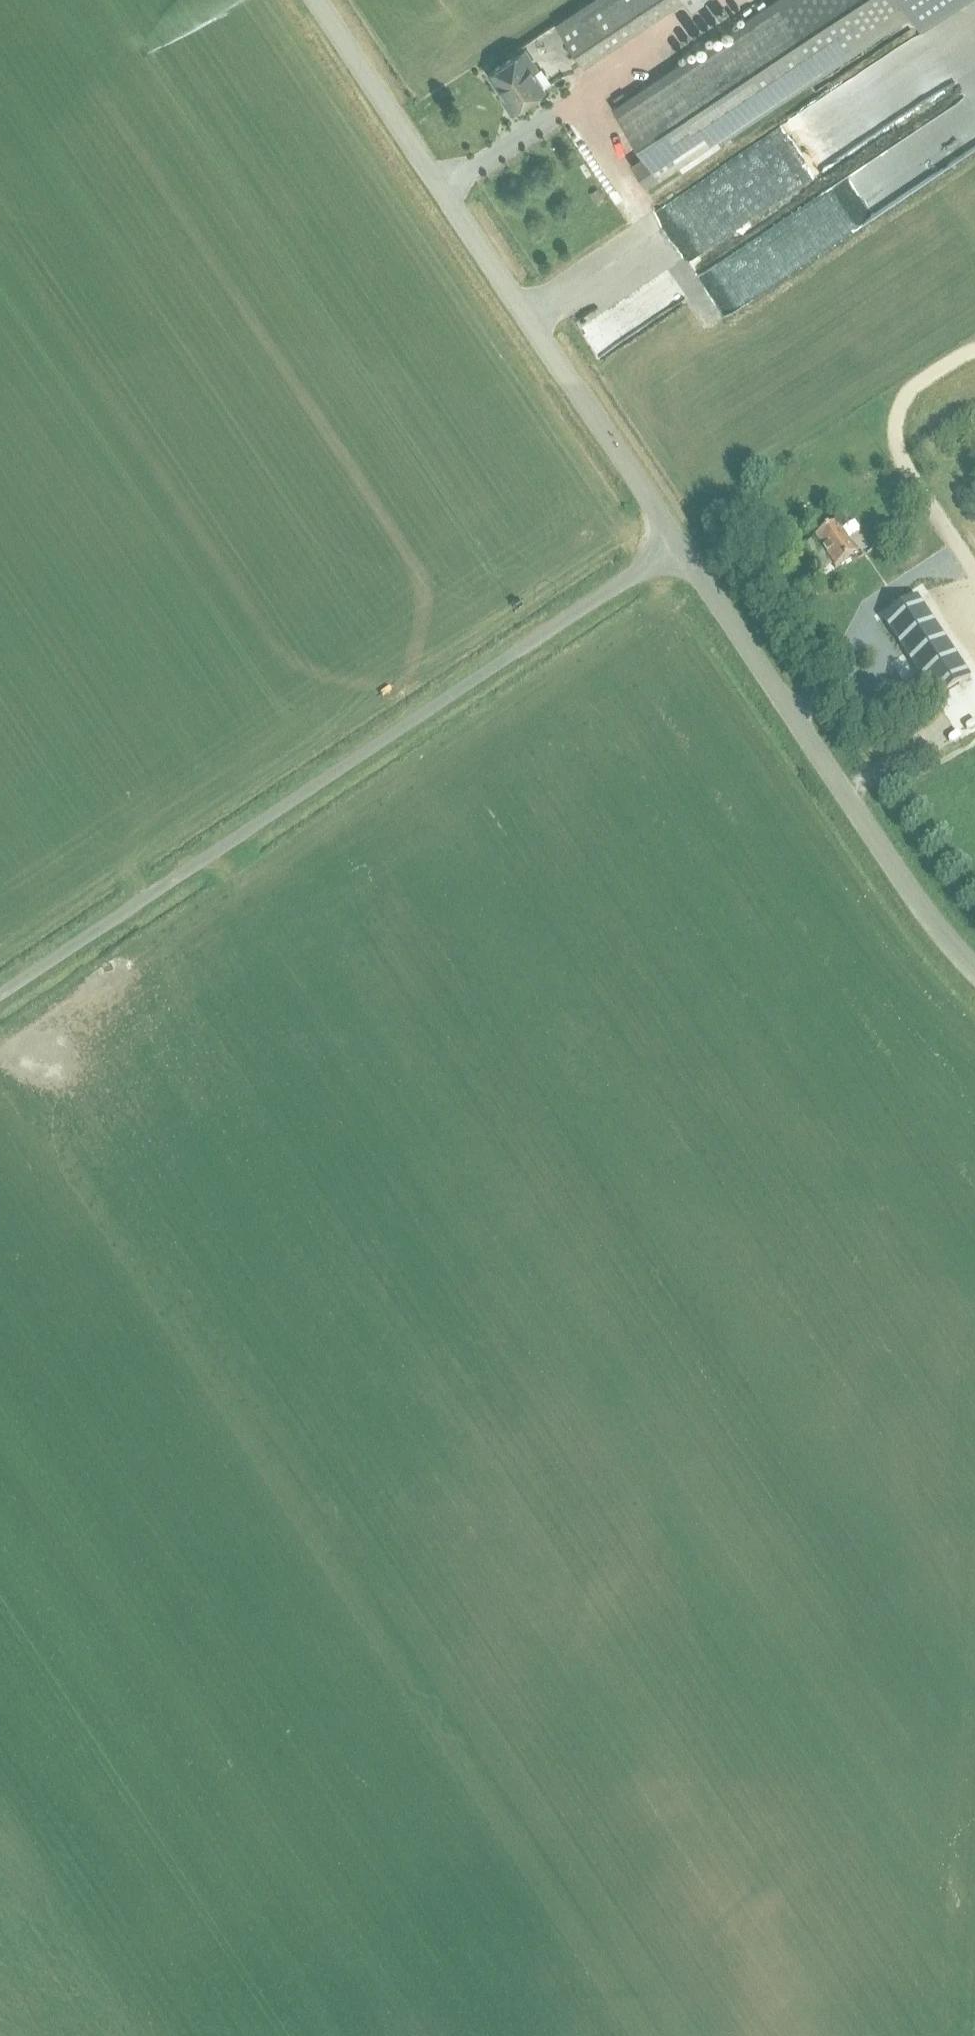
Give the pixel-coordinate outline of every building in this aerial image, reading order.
[(555,23),(582,63),(676,0),(589,0),(555,23)] [(612,108),(643,155),(630,163),(646,187),(677,166),(682,173),(724,145),(719,138),(909,11),(919,26),(957,0),(773,0),(757,11),(627,98),(623,92),(613,99),(617,104),(612,108)] [(691,10),(706,0),(684,0),(691,10)] [(935,17),(944,31),(974,11),(974,0),(962,0),(935,17)] [(902,40),(873,54),(899,105),(928,90),(902,40)] [(488,72),(505,97),(507,95),(515,107),(544,88),(520,51),(488,72)] [(660,281),(596,324),(611,346),(675,303),(660,281)] [(815,539),(835,569),(856,555),(836,524),(815,539)] [(883,620),(936,701),(970,679),(917,598),(883,620)]
